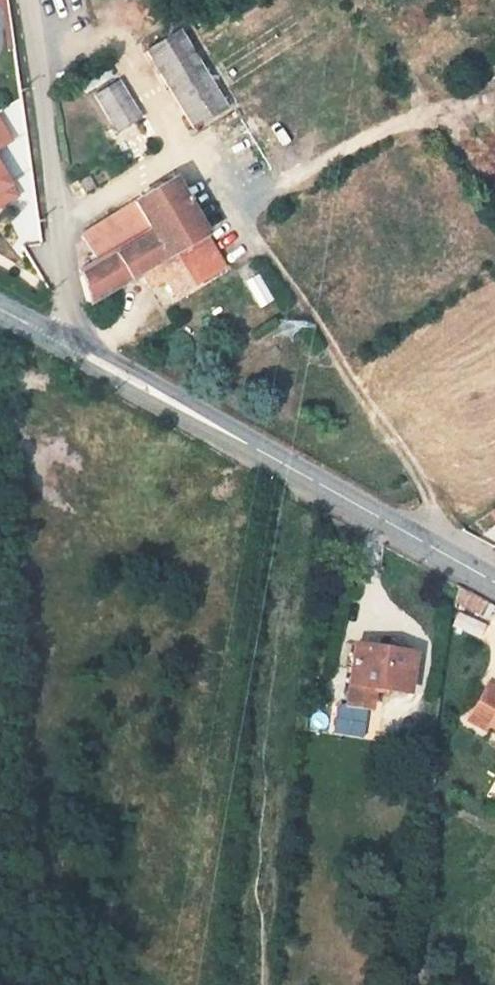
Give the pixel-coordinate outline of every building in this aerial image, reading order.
[(205,2),(213,13),(232,0),(209,0),(205,2)] [(146,51),(192,129),(225,109),(178,32),(146,51)] [(117,82),(94,96),(116,133),(139,119),(117,82)] [(174,296),(223,268),(172,180),(81,236),(96,260),(78,271),(79,277),(86,304),(141,272),(154,264),(164,279),(174,296)] [(164,279),(154,264),(141,272),(150,287),(164,279)] [(494,527),(494,507),(486,513),(494,527)] [(455,602),(475,614),(483,600),(457,586),(455,602)] [(488,621),(494,607),(494,606),(483,600),(475,614),(488,621)] [(458,613),(452,625),(479,638),(484,626),(458,613)] [(407,693),(413,654),(354,645),(345,706),(368,709),(372,687),(407,693)] [(467,719),(486,731),(489,726),(494,729),(494,689),(487,685),(467,719)]
